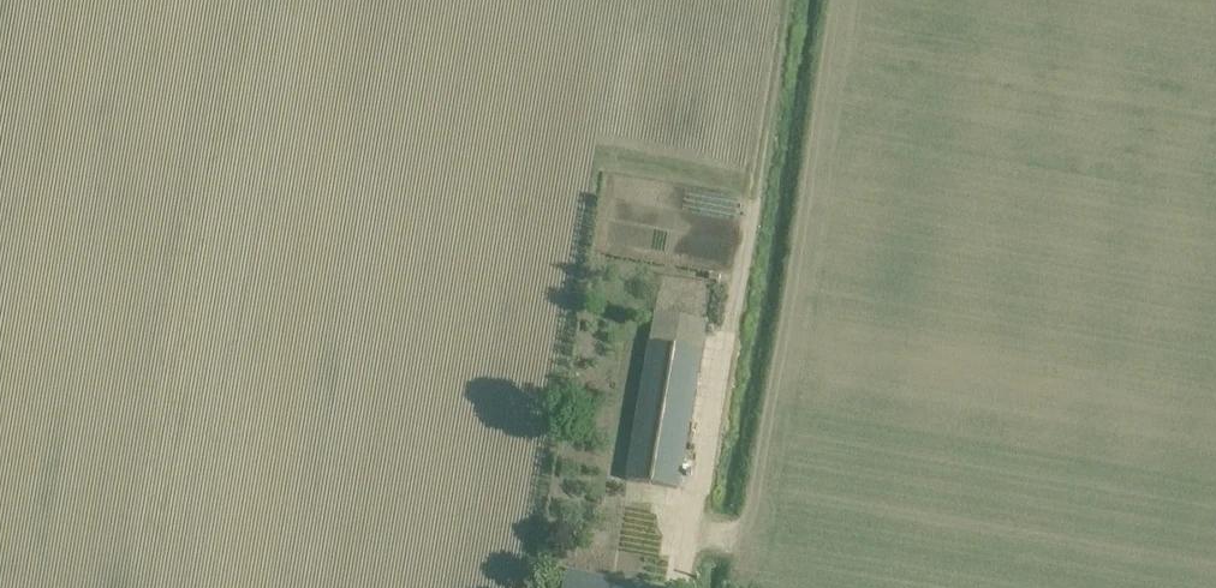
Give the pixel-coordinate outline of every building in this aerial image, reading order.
[(709,274),(708,280),(718,282),(719,276),(709,274)] [(650,343),(627,481),(644,484),(677,489),(700,351),(703,331),(705,321),(655,313),(650,343)] [(566,572),(563,587),(650,587),(566,572)]
